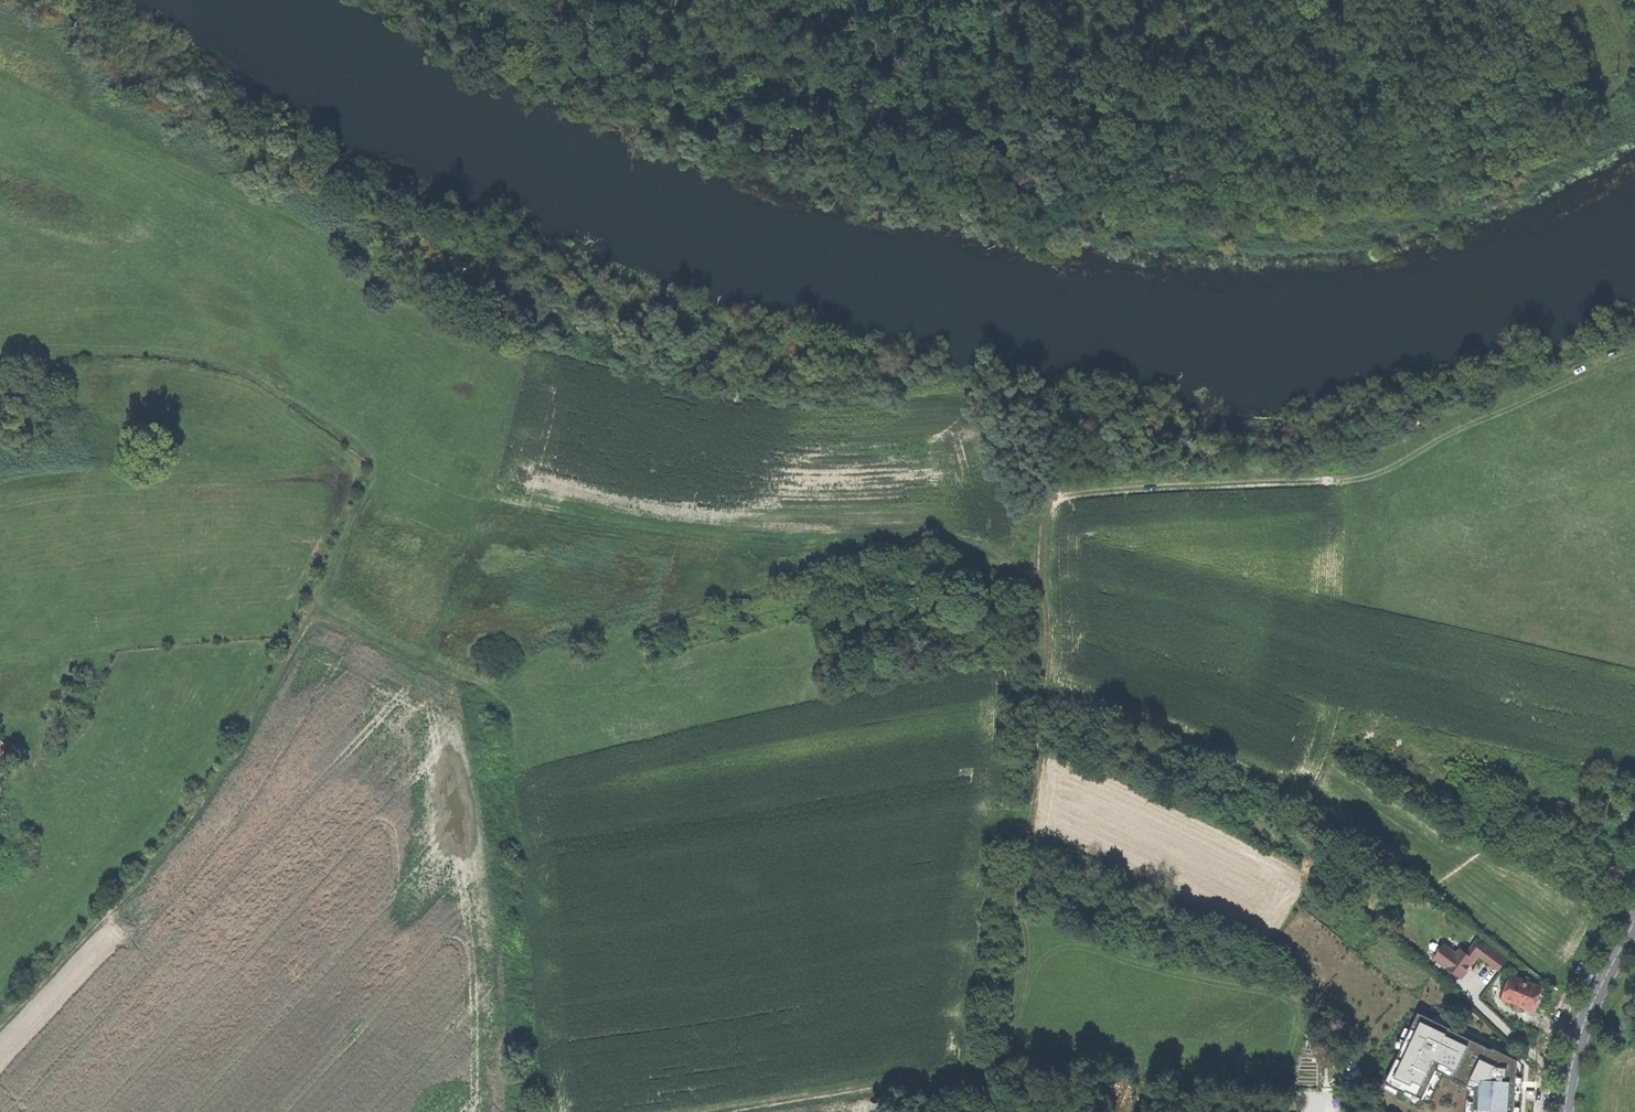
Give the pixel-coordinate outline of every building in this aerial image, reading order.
[(1492,962),(1498,954),(1478,940),(1468,954),(1462,950),(1459,955),(1446,946),(1436,960),(1463,979),(1479,956),(1490,964),(1492,962)] [(1492,962),(1502,969),(1507,961),(1498,954),(1492,962)] [(1504,1000),(1534,1011),(1538,999),(1543,987),(1513,976),(1504,1000)] [(1423,1097),(1437,1068),(1473,1085),(1471,1111),(1516,1111),(1520,1061),(1419,1013),(1385,1084),(1405,1093),(1407,1089),(1423,1097)]
